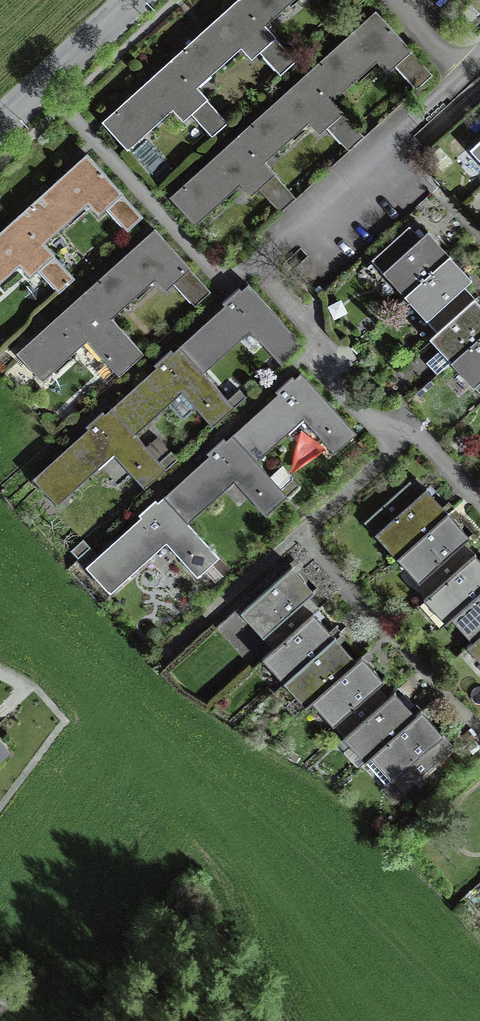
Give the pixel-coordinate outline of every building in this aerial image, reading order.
[(171,53),(199,84),(242,46),(253,60),(262,53),(281,75),(300,58),(270,24),(249,0),(230,0),(204,23),(171,53)] [(270,24),(297,0),(249,0),(270,24)] [(350,10),(362,0),(341,0),(350,10)] [(308,71),(333,98),(376,59),(386,69),(395,60),(417,84),(433,69),(378,8),(346,37),(308,71)] [(231,121),(199,84),(171,53),(135,84),(100,115),(131,150),(174,112),(185,124),(194,116),(213,137),(231,121)] [(367,136),(333,98),(308,71),(279,98),(241,132),(266,160),(310,119),(321,131),(328,125),(352,150),(367,136)] [(298,196),(266,160),(241,132),(208,161),(172,194),(198,222),(241,183),(252,195),(262,186),(284,209),(298,196)] [(469,150),(479,162),(479,140),(469,150)] [(54,186),(20,217),(43,243),(88,202),(99,214),(122,193),(88,155),(54,186)] [(20,264),(30,275),(53,254),(43,243),(20,217),(0,235),(0,282),(20,264)] [(407,294),(450,255),(428,231),(421,237),(410,225),(373,258),(407,294)] [(121,261),(87,292),(110,318),(155,278),(166,290),(190,268),(156,230),(121,261)] [(439,331),(474,299),(464,288),(472,280),(450,255),(407,294),(439,331)] [(180,347),(203,371),(250,328),(283,364),(304,345),(248,284),(242,290),(240,287),(222,303),(224,306),(214,315),(180,346),(180,347)] [(52,324),(18,355),(41,380),(87,339),(98,351),(121,330),(87,292),(52,324)] [(479,337),(479,306),(474,299),(439,331),(432,337),(442,348),(428,361),(439,373),(453,360),(453,361),(479,337)] [(453,361),(475,385),(479,380),(479,337),(453,361)] [(228,399),(203,371),(180,347),(173,353),(171,350),(153,365),(156,368),(146,377),(112,408),(134,433),(181,390),(214,426),(235,407),(228,399)] [(233,435),(256,460),(304,417),(336,452),(356,433),(301,373),(295,378),(292,376),(275,391),(277,394),(267,403),(232,434),(233,435)] [(228,399),(235,407),(247,397),(239,389),(228,399)] [(159,461),(134,433),(112,408),(105,414),(102,411),(86,427),(88,430),(72,444),(33,479),(56,504),(113,452),(146,488),(167,469),(159,461)] [(281,488),(256,460),(233,435),(226,441),(223,438),(207,453),(210,456),(199,466),(165,497),(187,521),(234,479),(267,515),(288,496),(281,488)] [(170,451),(159,461),(167,469),(178,459),(170,451)] [(281,488),(288,496),(299,486),(291,478),(281,488)] [(381,529),(421,493),(410,481),(365,522),(376,534),(381,529)] [(403,553),(448,512),(438,501),(427,488),(421,493),(381,529),(403,553)] [(212,549),(187,521),(165,497),(159,502),(156,499),(138,515),(141,518),(125,532),(86,568),(108,592),(166,540),(199,576),(220,558),(212,549)] [(448,512),(403,553),(424,576),(419,581),(431,594),(476,553),(465,541),(470,536),(459,523),(448,512)] [(83,539),(70,550),(77,558),(90,547),(83,539)] [(420,604),(440,627),(457,612),(479,591),(479,558),(476,553),(431,594),(420,604)] [(302,579),(291,567),(246,607),(267,630),(262,635),(274,648),(313,613),(318,609),(307,597),(314,591),(302,579)] [(457,612),(479,636),(479,635),(479,591),(457,612)] [(150,613),(138,624),(145,632),(157,622),(150,613)] [(323,624),(313,613),(274,648),(269,653),(290,677),(335,637),(323,624)] [(335,637),(290,677),(312,701),(318,695),(356,661),(344,648),(335,637)] [(356,661),(318,695),(338,718),(332,723),(344,737),(349,732),(389,696),(378,684),(383,680),(372,668),(362,656),(356,661)] [(389,696),(349,732),(356,740),(343,751),(357,767),(371,754),(416,714),(405,702),(395,691),(389,696)] [(416,714),(371,754),(405,792),(449,752),(438,740),(444,734),(432,721),(422,709),(416,714)] [(13,737),(0,723),(0,750),(13,737)]
